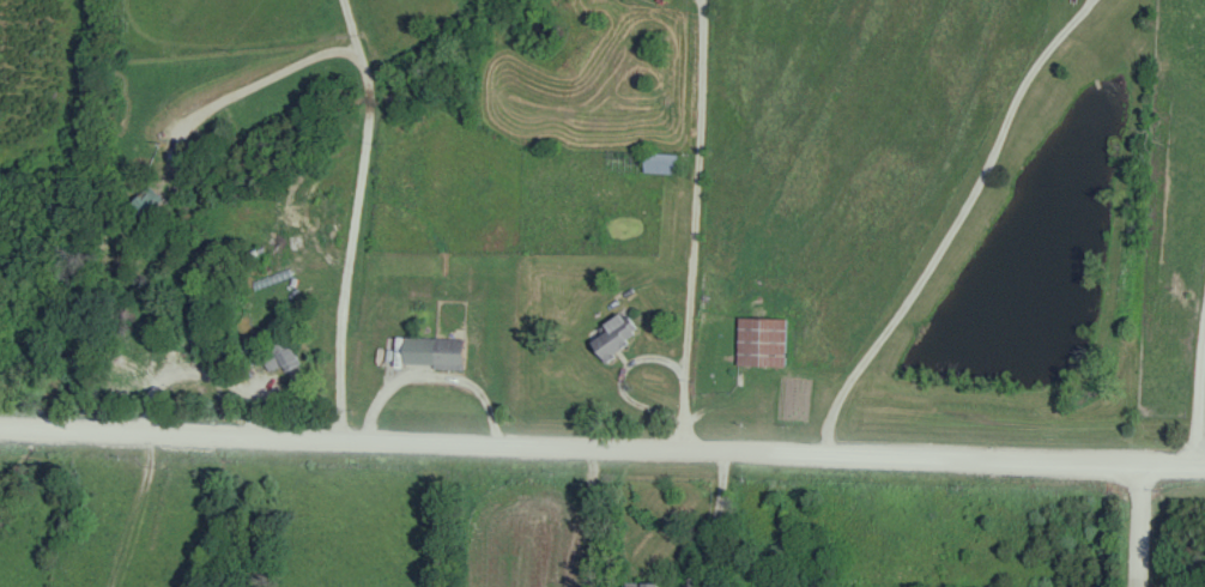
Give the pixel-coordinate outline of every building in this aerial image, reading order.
[(646,174),(677,176),(678,156),(647,154),(646,174)] [(130,209),(146,225),(168,203),(152,187),(130,209)] [(284,280),(285,291),(337,285),(336,275),(284,280)] [(609,333),(593,344),(605,361),(640,337),(624,314),(605,327),(609,333)] [(183,342),(186,323),(169,320),(166,339),(183,342)] [(739,368),(787,368),(787,320),(739,320),(739,368)] [(299,365),(289,340),(261,351),(271,376),(299,365)] [(465,372),(465,340),(435,340),(435,372),(465,372)]
